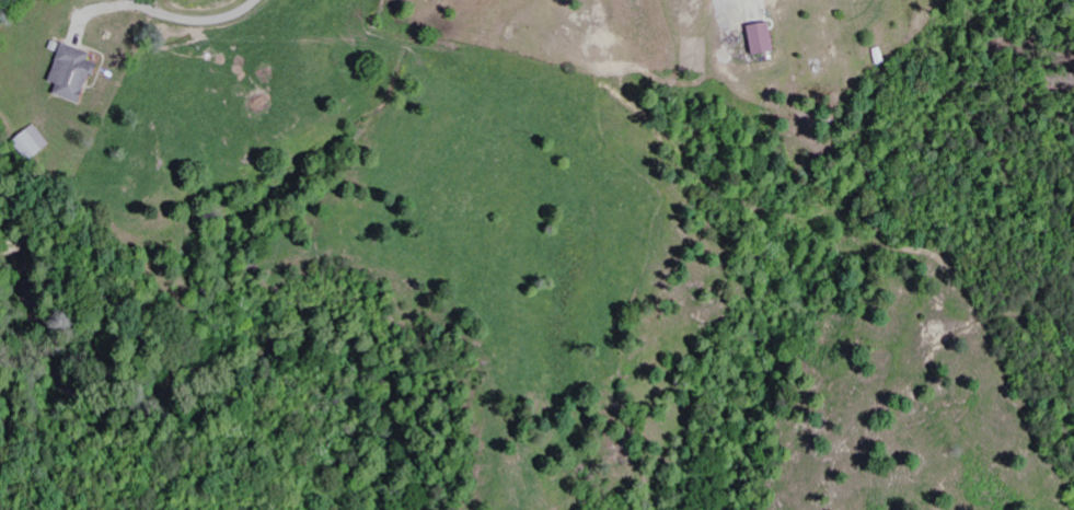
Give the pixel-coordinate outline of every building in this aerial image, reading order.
[(762,56),(783,51),(776,22),(755,27),(762,56)] [(88,103),(101,63),(94,61),(97,52),(67,43),(56,82),(62,84),(59,95),(88,103)] [(18,142),(36,161),(54,144),(36,125),(18,142)]
